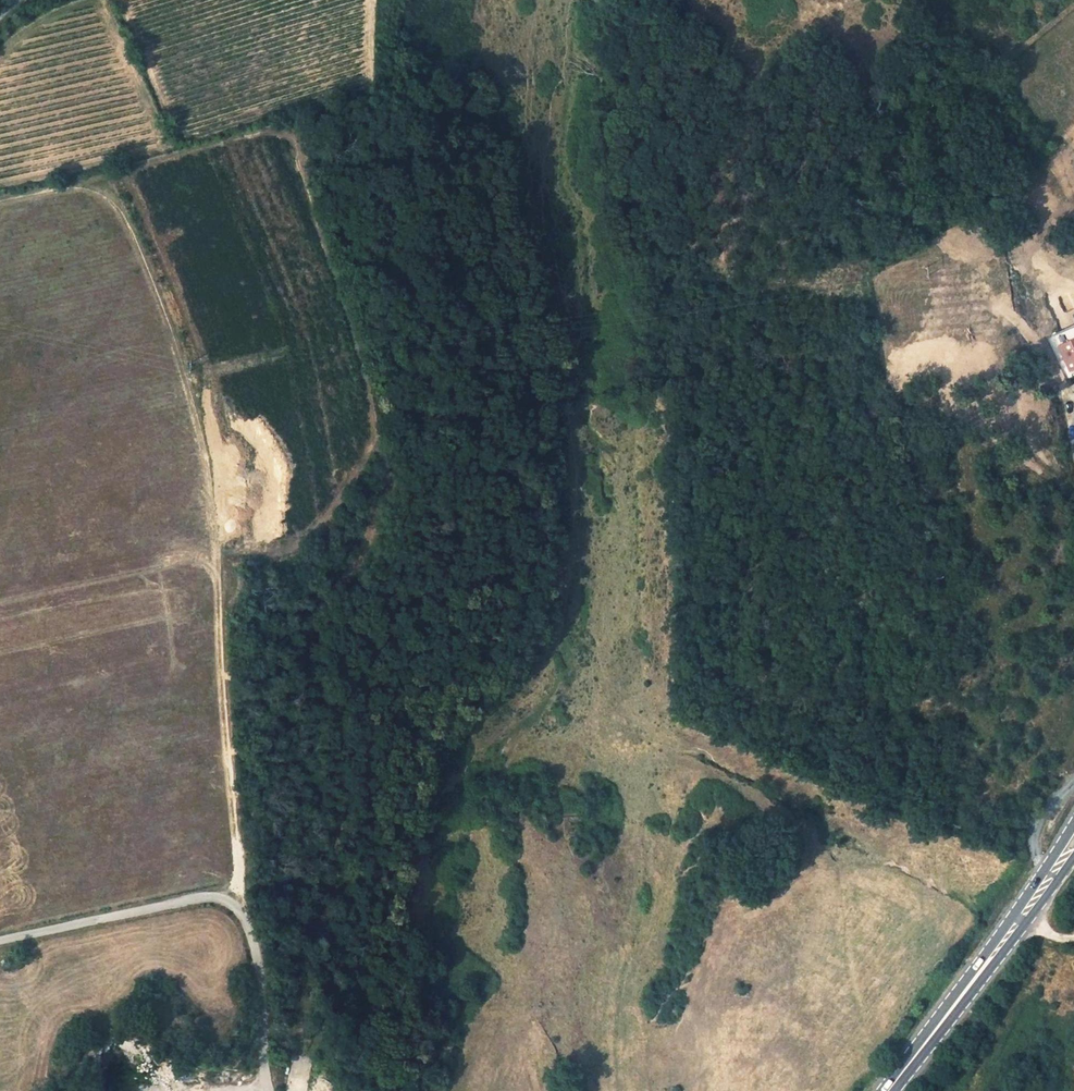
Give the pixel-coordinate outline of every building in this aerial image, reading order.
[(165,131),(161,134),(164,141),(169,138),(165,131)] [(1057,347),(1068,372),(1073,370),(1073,340),(1057,347)]
